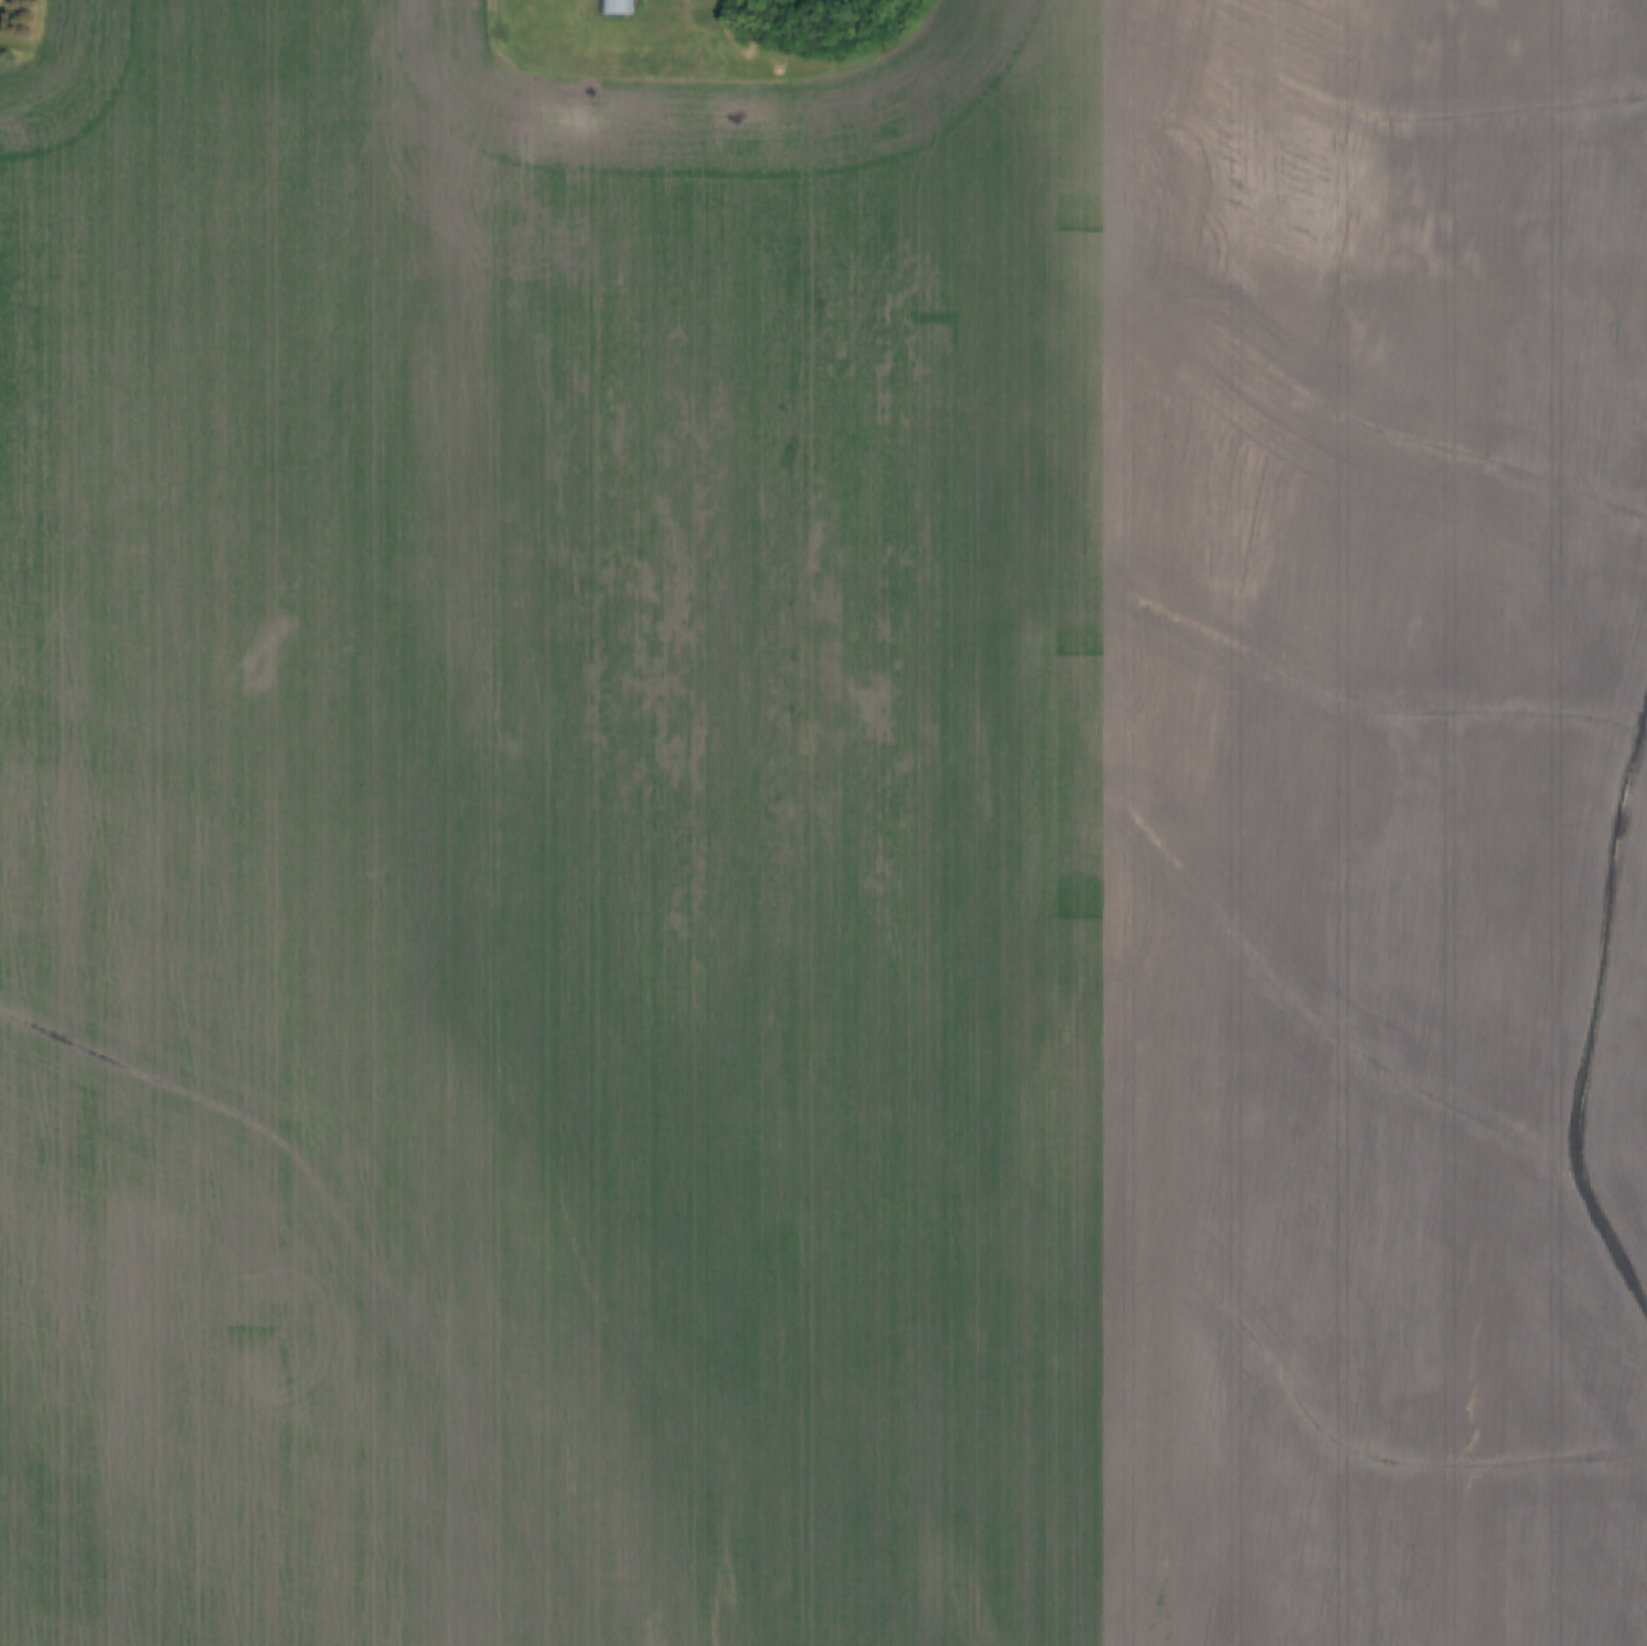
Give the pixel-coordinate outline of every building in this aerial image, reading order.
[(607,13),(607,0),(638,0),(638,13),(607,13)]
